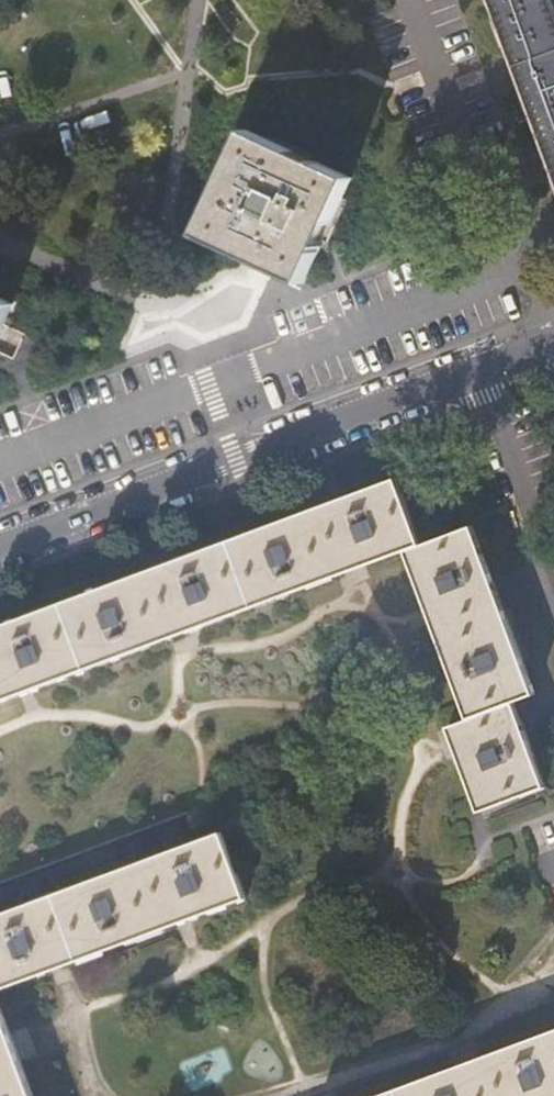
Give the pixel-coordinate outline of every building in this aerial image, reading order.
[(553,165),(553,0),(492,0),(553,165)] [(198,235),(303,283),(349,181),(245,132),(198,235)] [(295,600),(400,561),(458,717),(438,724),(473,820),(550,791),(518,705),(538,697),(472,520),(426,537),(401,474),(0,622),(0,710),(295,600)] [(226,830),(0,914),(0,1095),(39,1095),(3,1001),(255,907),(226,830)] [(381,1095),(553,1095),(553,1032),(381,1095)]
